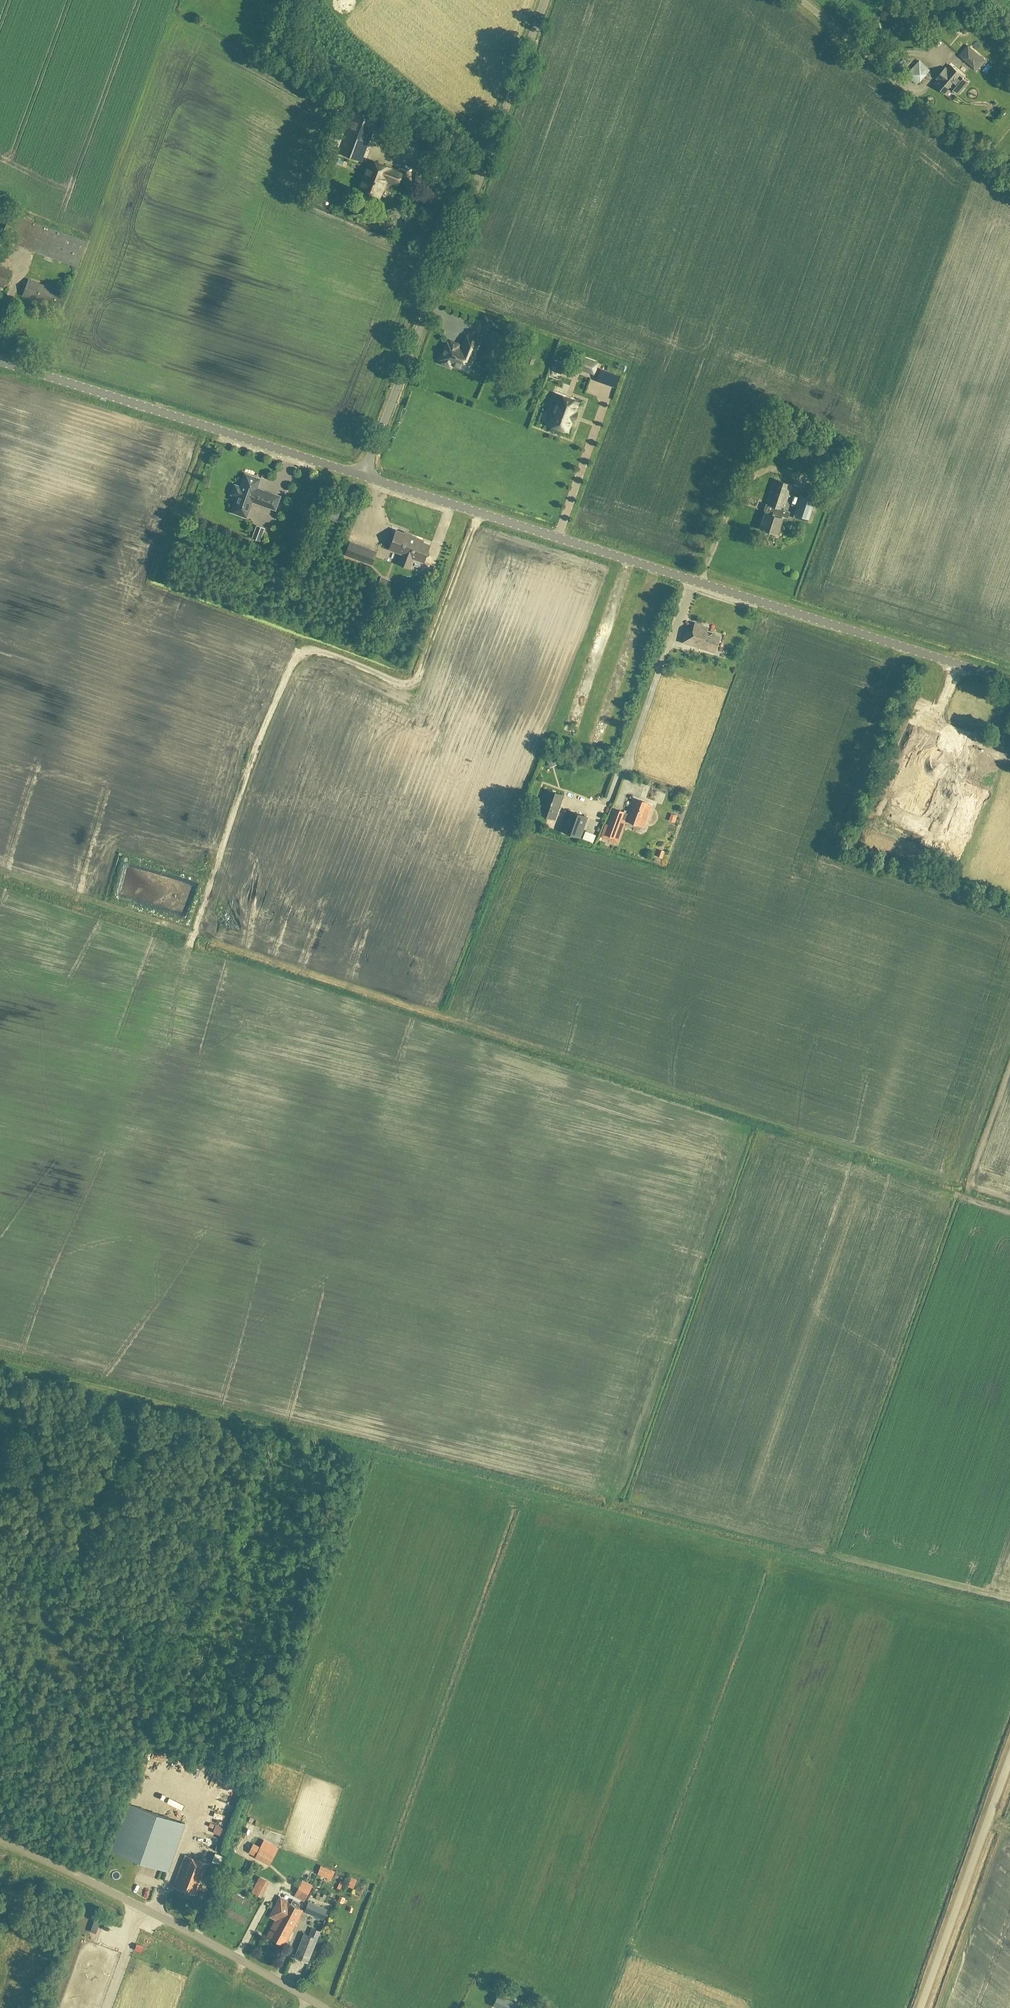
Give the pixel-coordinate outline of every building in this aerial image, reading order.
[(979,71),(987,61),(968,45),(960,55),(979,71)] [(919,61),(906,76),(917,86),(930,71),(919,61)] [(948,95),(956,85),(962,91),(969,83),(963,78),(964,76),(951,66),(945,73),(943,72),(939,77),(939,79),(940,80),(936,85),(948,95)] [(362,161),(378,123),(354,113),(338,152),(362,161)] [(435,176),(440,164),(420,157),(416,169),(435,176)] [(391,169),(370,161),(359,192),(379,199),(387,181),(398,185),(402,174),(391,169)] [(311,201),(318,203),(320,194),(313,192),(311,201)] [(4,287),(10,270),(1,266),(4,258),(0,256),(0,285),(4,287)] [(34,262),(32,271),(48,275),(50,265),(34,262)] [(61,310),(67,294),(29,279),(23,295),(61,310)] [(494,361),(504,339),(492,334),(483,356),(494,361)] [(447,343),(440,360),(442,361),(441,363),(450,367),(451,364),(461,368),(467,371),(470,364),(471,362),(479,343),(467,337),(462,349),(460,349),(458,348),(459,345),(450,342),(449,344),(447,343)] [(579,357),(575,367),(593,373),(597,363),(579,357)] [(601,370),(597,381),(614,387),(618,376),(601,370)] [(551,412),(548,421),(549,421),(548,424),(568,431),(572,420),(571,420),(573,413),(574,414),(578,403),(556,395),(551,409),(553,410),(552,412),(551,412)] [(243,486),(243,488),(235,485),(232,494),(240,497),(239,499),(236,501),(232,512),(244,516),(247,506),(251,504),(252,501),(275,510),(280,497),(261,490),(260,491),(256,490),(258,483),(256,478),(249,476),(244,478),(242,483),(243,486)] [(788,518),(790,512),(784,510),(785,508),(793,486),(774,479),(766,504),(764,510),(766,512),(761,529),(777,534),(783,519),(782,518),(783,516),(788,518)] [(800,496),(796,509),(795,514),(809,519),(815,501),(800,496)] [(337,521),(340,511),(331,508),(328,518),(337,521)] [(265,529),(256,526),(252,539),(260,542),(265,529)] [(398,564),(404,566),(415,538),(397,531),(390,549),(402,554),(398,564)] [(424,562),(430,546),(422,543),(423,541),(415,538),(404,566),(410,568),(414,558),(424,562)] [(376,552),(370,550),(350,543),(345,555),(372,564),(376,552)] [(715,653),(720,637),(712,634),(710,636),(709,637),(706,636),(708,628),(695,623),(693,631),(687,630),(683,642),(715,653)] [(918,731),(919,739),(940,739),(940,731),(918,731)] [(930,813),(951,753),(926,745),(923,754),(929,756),(912,806),(930,813)] [(900,799),(904,787),(897,784),(892,796),(900,799)] [(555,819),(563,796),(546,790),(538,813),(555,819)] [(626,821),(643,827),(651,806),(647,804),(647,803),(636,799),(635,801),(633,800),(626,821)] [(588,818),(567,810),(559,831),(580,839),(588,818)] [(616,838),(623,819),(611,815),(604,834),(616,838)] [(587,830),(584,838),(595,843),(599,835),(587,830)] [(188,1774),(186,1777),(197,1783),(199,1779),(188,1774)] [(168,1871),(185,1823),(129,1803),(112,1851),(168,1871)] [(195,1895),(207,1865),(186,1857),(175,1887),(195,1895)] [(332,1879),(336,1871),(321,1865),(318,1874),(332,1879)] [(264,1897),(272,1882),(262,1876),(253,1892),(264,1897)] [(356,1889),(359,1880),(354,1878),(351,1887),(356,1889)] [(310,1892),(314,1885),(303,1880),(300,1886),(310,1892)] [(235,1908),(240,1910),(244,1900),(238,1898),(235,1908)] [(284,1946),(299,1919),(303,1911),(298,1908),(300,1904),(293,1900),(291,1904),(281,1899),(272,1916),(277,1919),(267,1937),(284,1946)] [(308,1902),(305,1911),(312,1914),(323,1919),(327,1909),(316,1905),(308,1902)] [(133,1992),(150,1944),(120,1933),(104,1981),(122,1987),(117,1999),(126,2003),(131,1991),(133,1992)] [(308,1963),(317,1940),(304,1934),(295,1957),(308,1963)] [(83,1975),(85,1969),(77,1967),(73,1981),(85,1983),(87,1976),(83,1975)] [(498,2007),(516,2007),(518,2005),(503,1998),(498,2007)]
